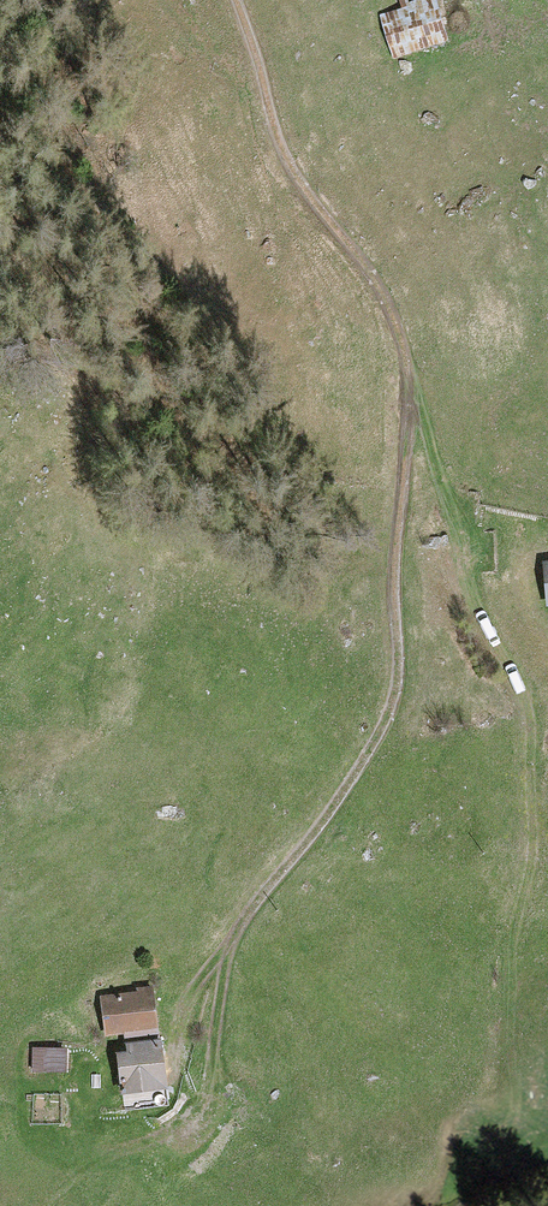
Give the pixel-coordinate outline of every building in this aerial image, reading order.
[(381,17),(396,67),(456,50),(441,0),(440,0),(381,17)] [(159,983),(101,991),(107,1037),(165,1029),(159,983)] [(168,1048),(124,1054),(130,1094),(173,1088),(168,1048)] [(71,1050),(48,1050),(47,1071),(70,1072),(71,1050)]
